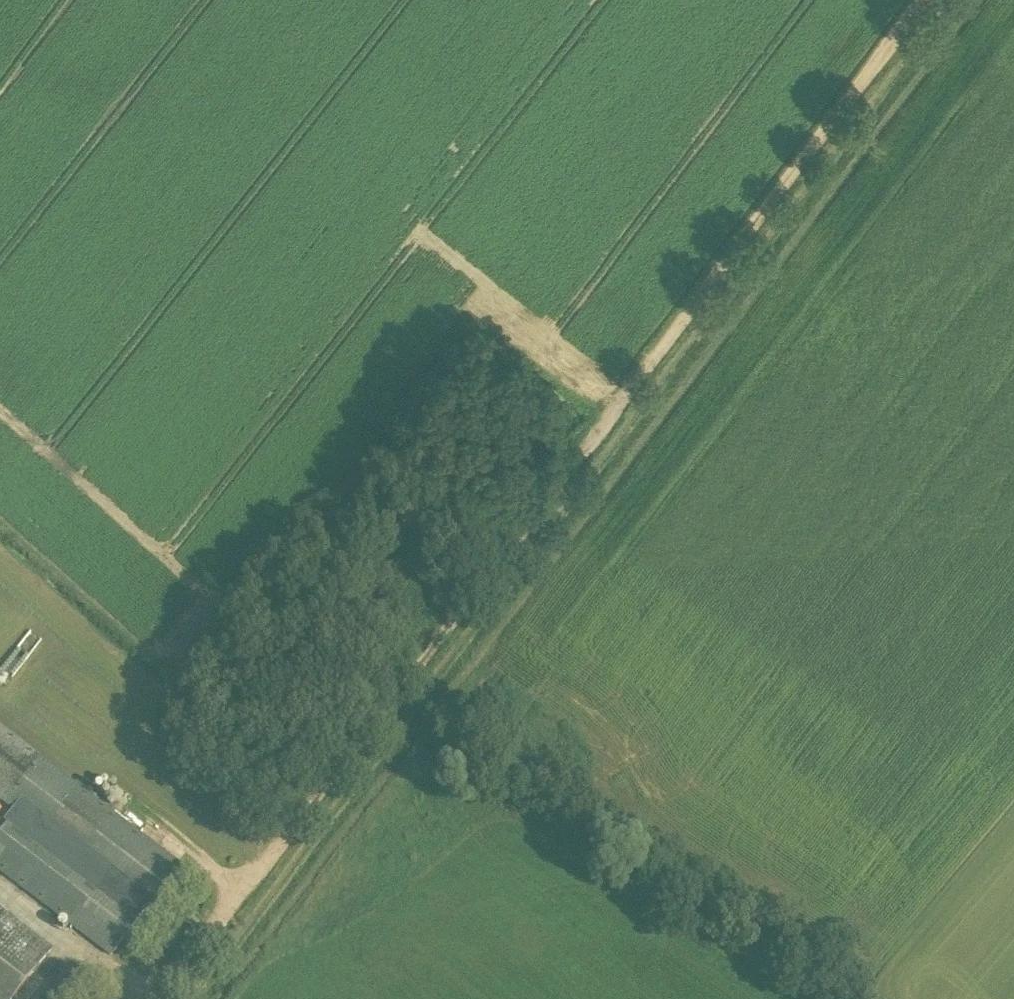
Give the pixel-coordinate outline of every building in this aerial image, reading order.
[(183,868),(0,726),(0,801),(12,811),(3,823),(0,821),(0,872),(110,957),(145,912),(148,915),(183,868)] [(150,822),(142,835),(183,857),(191,843),(150,822)] [(0,909),(0,998),(16,998),(53,950),(0,909)] [(41,997),(43,998),(73,998),(92,977),(73,960),(41,997)]
